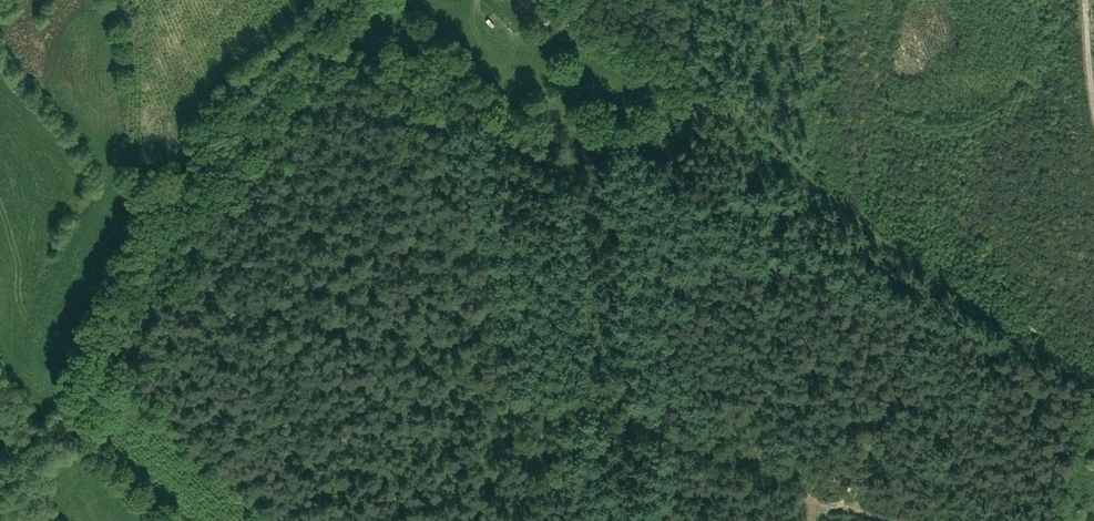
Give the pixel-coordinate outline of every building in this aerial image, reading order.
[(514,6),(530,16),(538,4),(533,0),(518,0),(514,6)]
